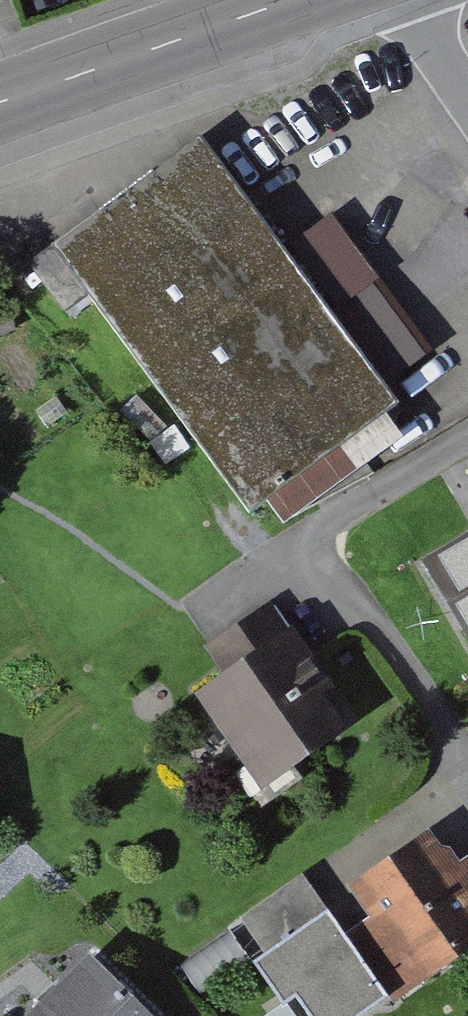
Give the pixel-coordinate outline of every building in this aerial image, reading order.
[(261,517),(402,411),(201,145),(60,251),(261,517)] [(467,639),(467,541),(425,567),(467,639)] [(268,795),(359,728),(268,605),(214,644),(228,662),(190,690),(268,795)] [(418,985),(467,951),(467,870),(462,874),(433,831),(351,887),(418,985)] [(307,1015),(336,1015),(394,977),(308,853),(231,905),(307,1015)] [(82,956),(27,1015),(149,1015),(82,956)]
